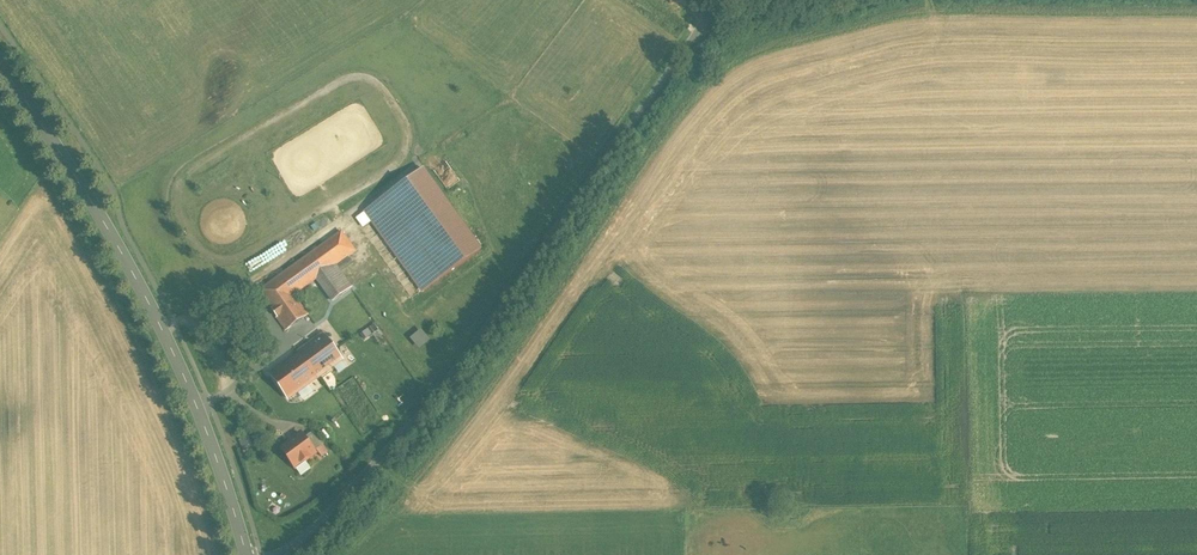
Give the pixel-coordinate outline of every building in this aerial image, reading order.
[(367,210),(425,290),(481,250),(423,169),(367,210)] [(355,250),(342,232),(259,292),(286,330),(308,314),(294,295),(317,279),(333,301),(352,288),(335,265),(355,250)] [(342,360),(323,334),(298,353),(299,354),(271,375),(288,399),(298,392),(307,385),(342,360)] [(307,385),(298,392),(302,399),(312,392),(307,385)] [(312,432),(304,438),(314,452),(316,450),(322,445),(312,432)] [(304,438),(301,435),(282,449),(296,468),(316,454),(314,452),(304,438)] [(328,453),(322,445),(316,450),(321,457),(328,453)]
